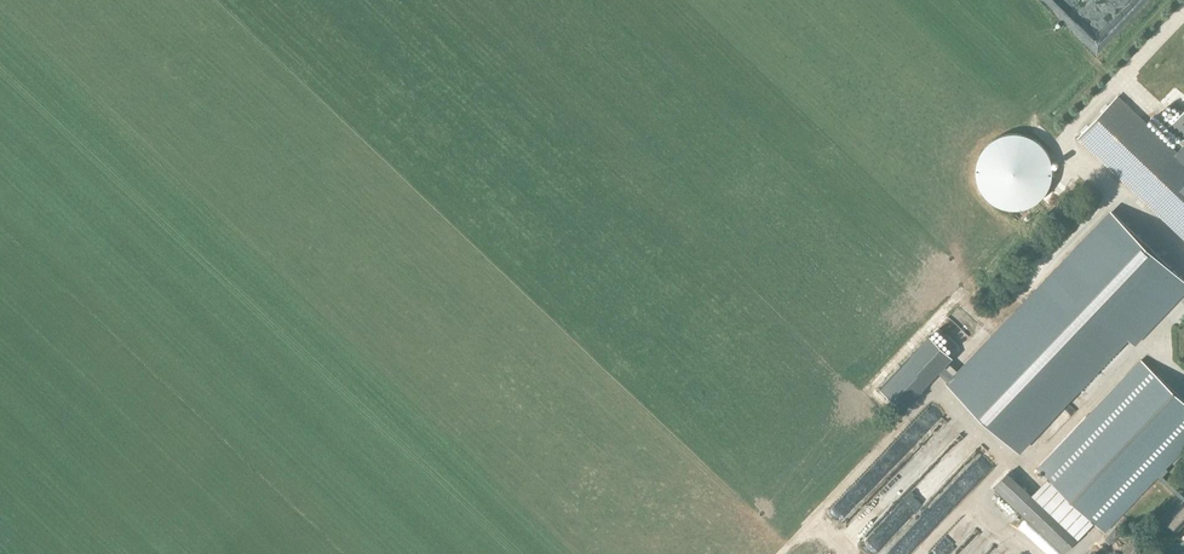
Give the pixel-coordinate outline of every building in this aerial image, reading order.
[(1177,154),(1118,97),(1079,138),(1183,239),(1183,147),(1177,154)] [(1171,127),(1183,139),(1183,113),(1171,127)] [(1053,175),(1053,172),(1053,169),(1053,166),(1052,162),(1051,159),(1050,156),(1048,153),(1046,150),(1044,148),(1042,145),(1040,143),(1037,141),(1034,139),(1031,138),(1028,137),(1025,136),(1022,135),(1019,134),(1015,134),(1012,134),(1009,135),(1005,136),(1002,137),(999,138),(996,139),(994,141),(991,143),(989,145),(986,148),(984,150),(982,153),(981,156),(980,159),(979,162),(978,166),(978,169),(977,172),(978,175),(978,179),(979,182),(980,185),(981,188),(982,191),(984,194),(986,196),(989,199),(991,201),(994,203),(996,205),(999,206),(1002,208),(1006,209),(1009,209),(1012,210),(1015,210),(1019,210),(1022,209),(1025,209),(1028,208),(1031,206),(1034,205),(1037,203),(1040,201),(1042,199),(1044,196),(1046,194),(1048,191),(1050,188),(1051,185),(1052,182),(1053,179),(1053,175)] [(1128,338),(1146,334),(1183,294),(1183,281),(1113,213),(949,385),(1019,451),(1128,338)] [(1031,266),(1014,286),(1022,293),(1039,272),(1031,266)] [(880,390),(903,411),(953,358),(930,337),(880,390)] [(1183,501),(1183,497),(1163,477),(1170,470),(1167,468),(1183,450),(1183,401),(1142,361),(1039,469),(1105,533),(1159,477),(1183,501)] [(932,490),(973,446),(963,436),(900,501),(910,511),(931,489),(932,490)] [(925,449),(918,455),(926,463),(933,457),(925,449)] [(862,473),(868,483),(876,479),(869,469),(862,473)] [(996,489),(1064,553),(1065,553),(1078,540),(1031,495),(1009,474),(996,489)] [(897,496),(888,485),(874,496),(883,508),(897,496)] [(936,500),(909,527),(924,541),(941,524),(938,521),(947,511),(936,500)] [(1183,501),(1183,502),(1164,522),(1167,526),(1176,534),(1183,526),(1183,501)] [(927,552),(929,553),(958,553),(963,549),(966,552),(964,553),(979,553),(990,542),(974,528),(978,524),(965,511),(927,552)] [(1121,549),(1127,543),(1124,540),(1111,553),(1126,553),(1121,549)]
